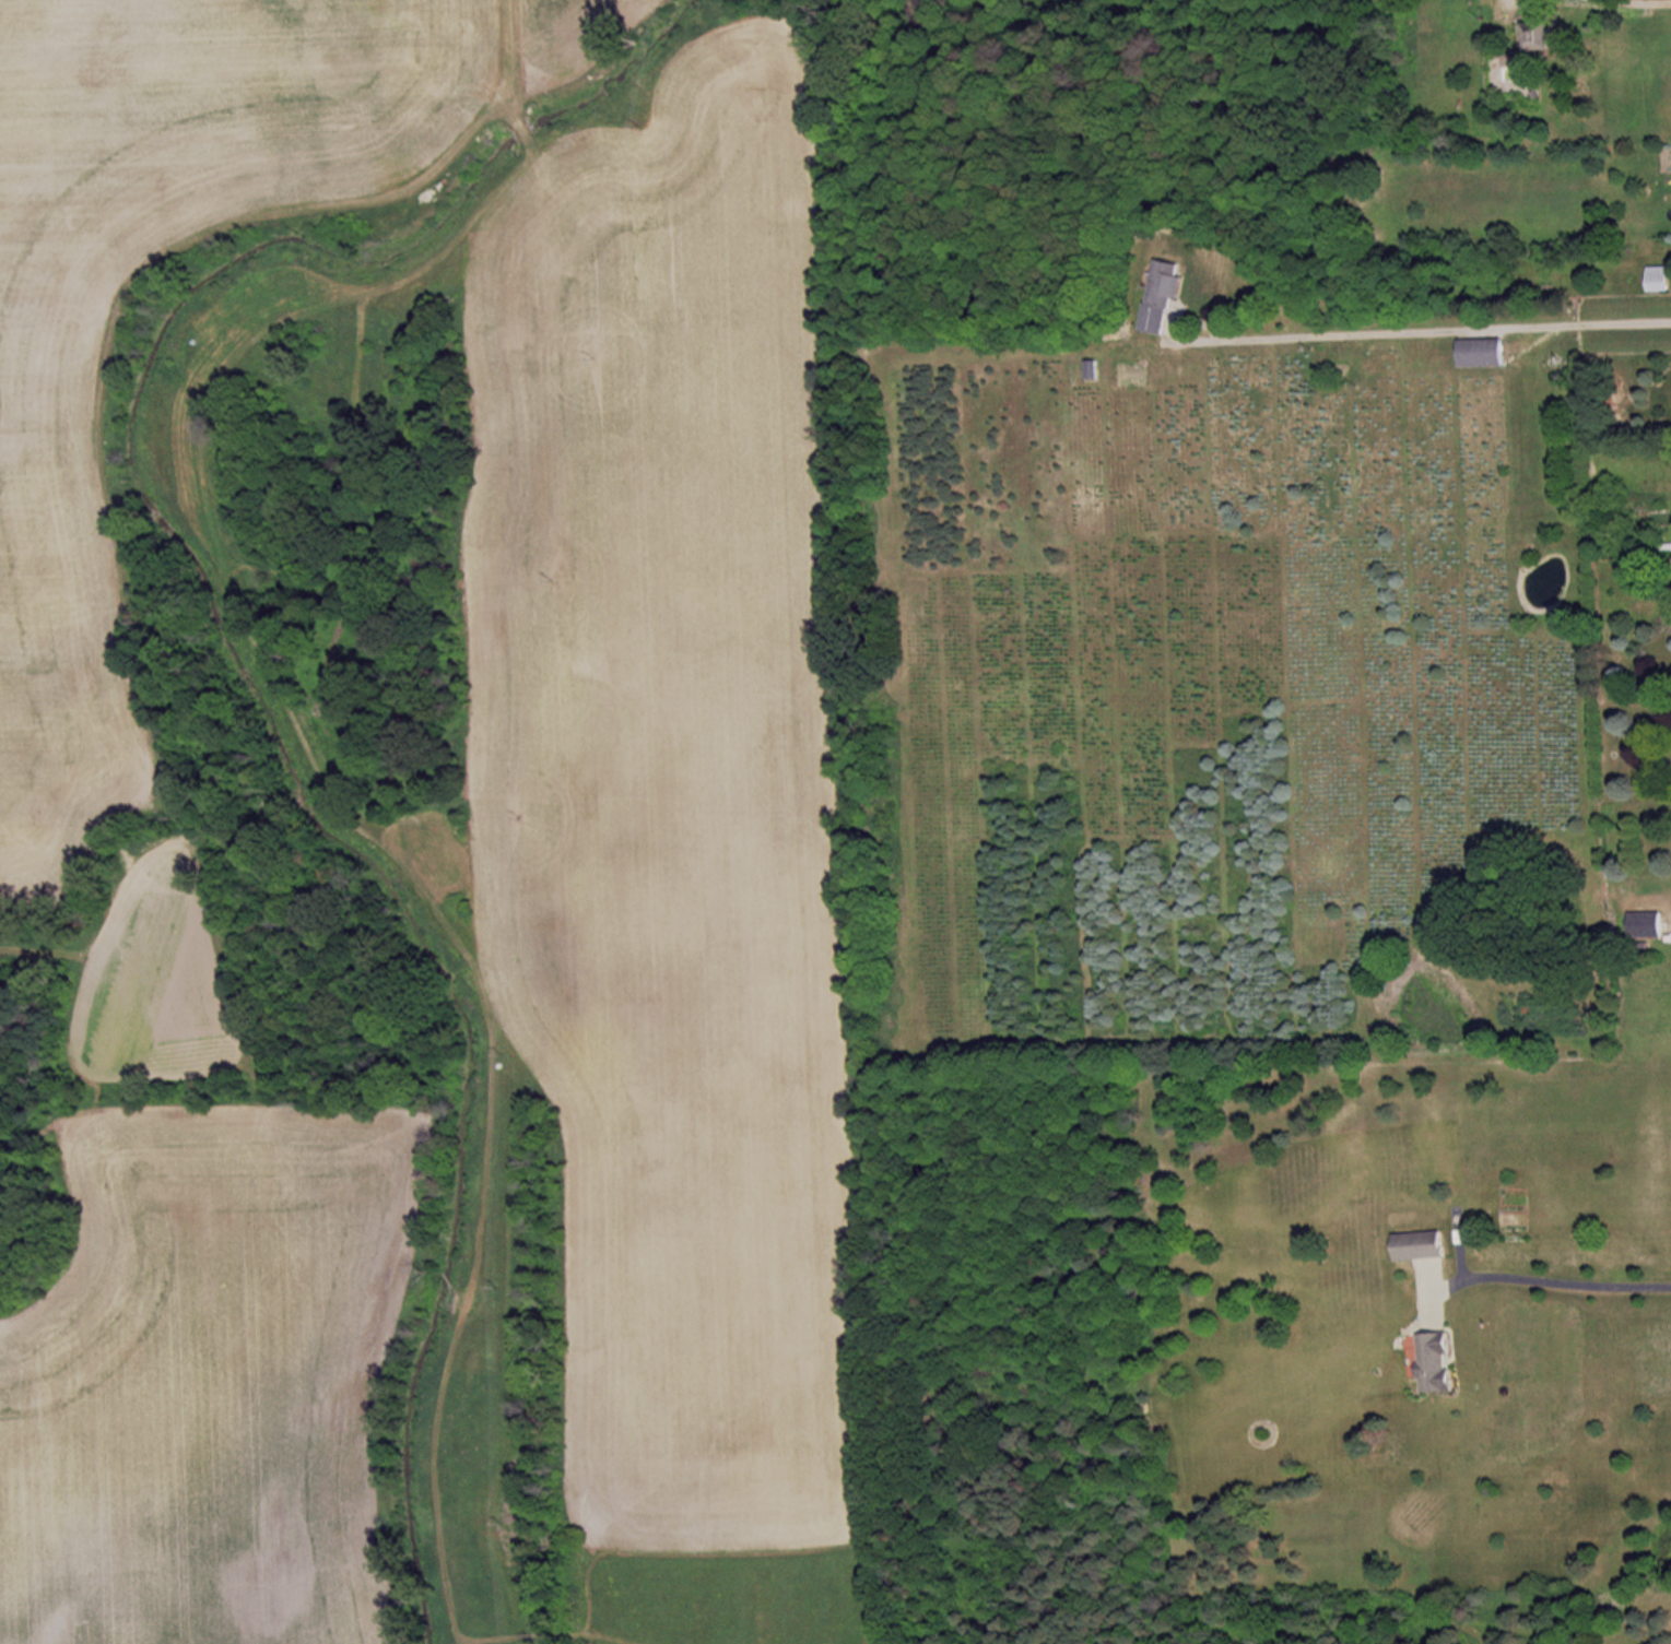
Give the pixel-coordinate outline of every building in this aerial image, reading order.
[(1532,52),(1559,52),(1559,25),(1532,25),(1532,52)] [(1144,331),(1166,335),(1173,299),(1179,300),(1185,265),(1156,260),(1144,331)] [(1653,268),(1653,292),(1670,292),(1670,268),(1653,268)] [(1462,341),(1462,368),(1508,368),(1508,341),(1462,341)] [(1632,914),(1632,938),(1666,938),(1666,914),(1632,914)] [(1446,1232),(1396,1236),(1399,1263),(1448,1259),(1446,1232)] [(1424,1395),(1456,1393),(1454,1334),(1421,1335),(1424,1395)]
